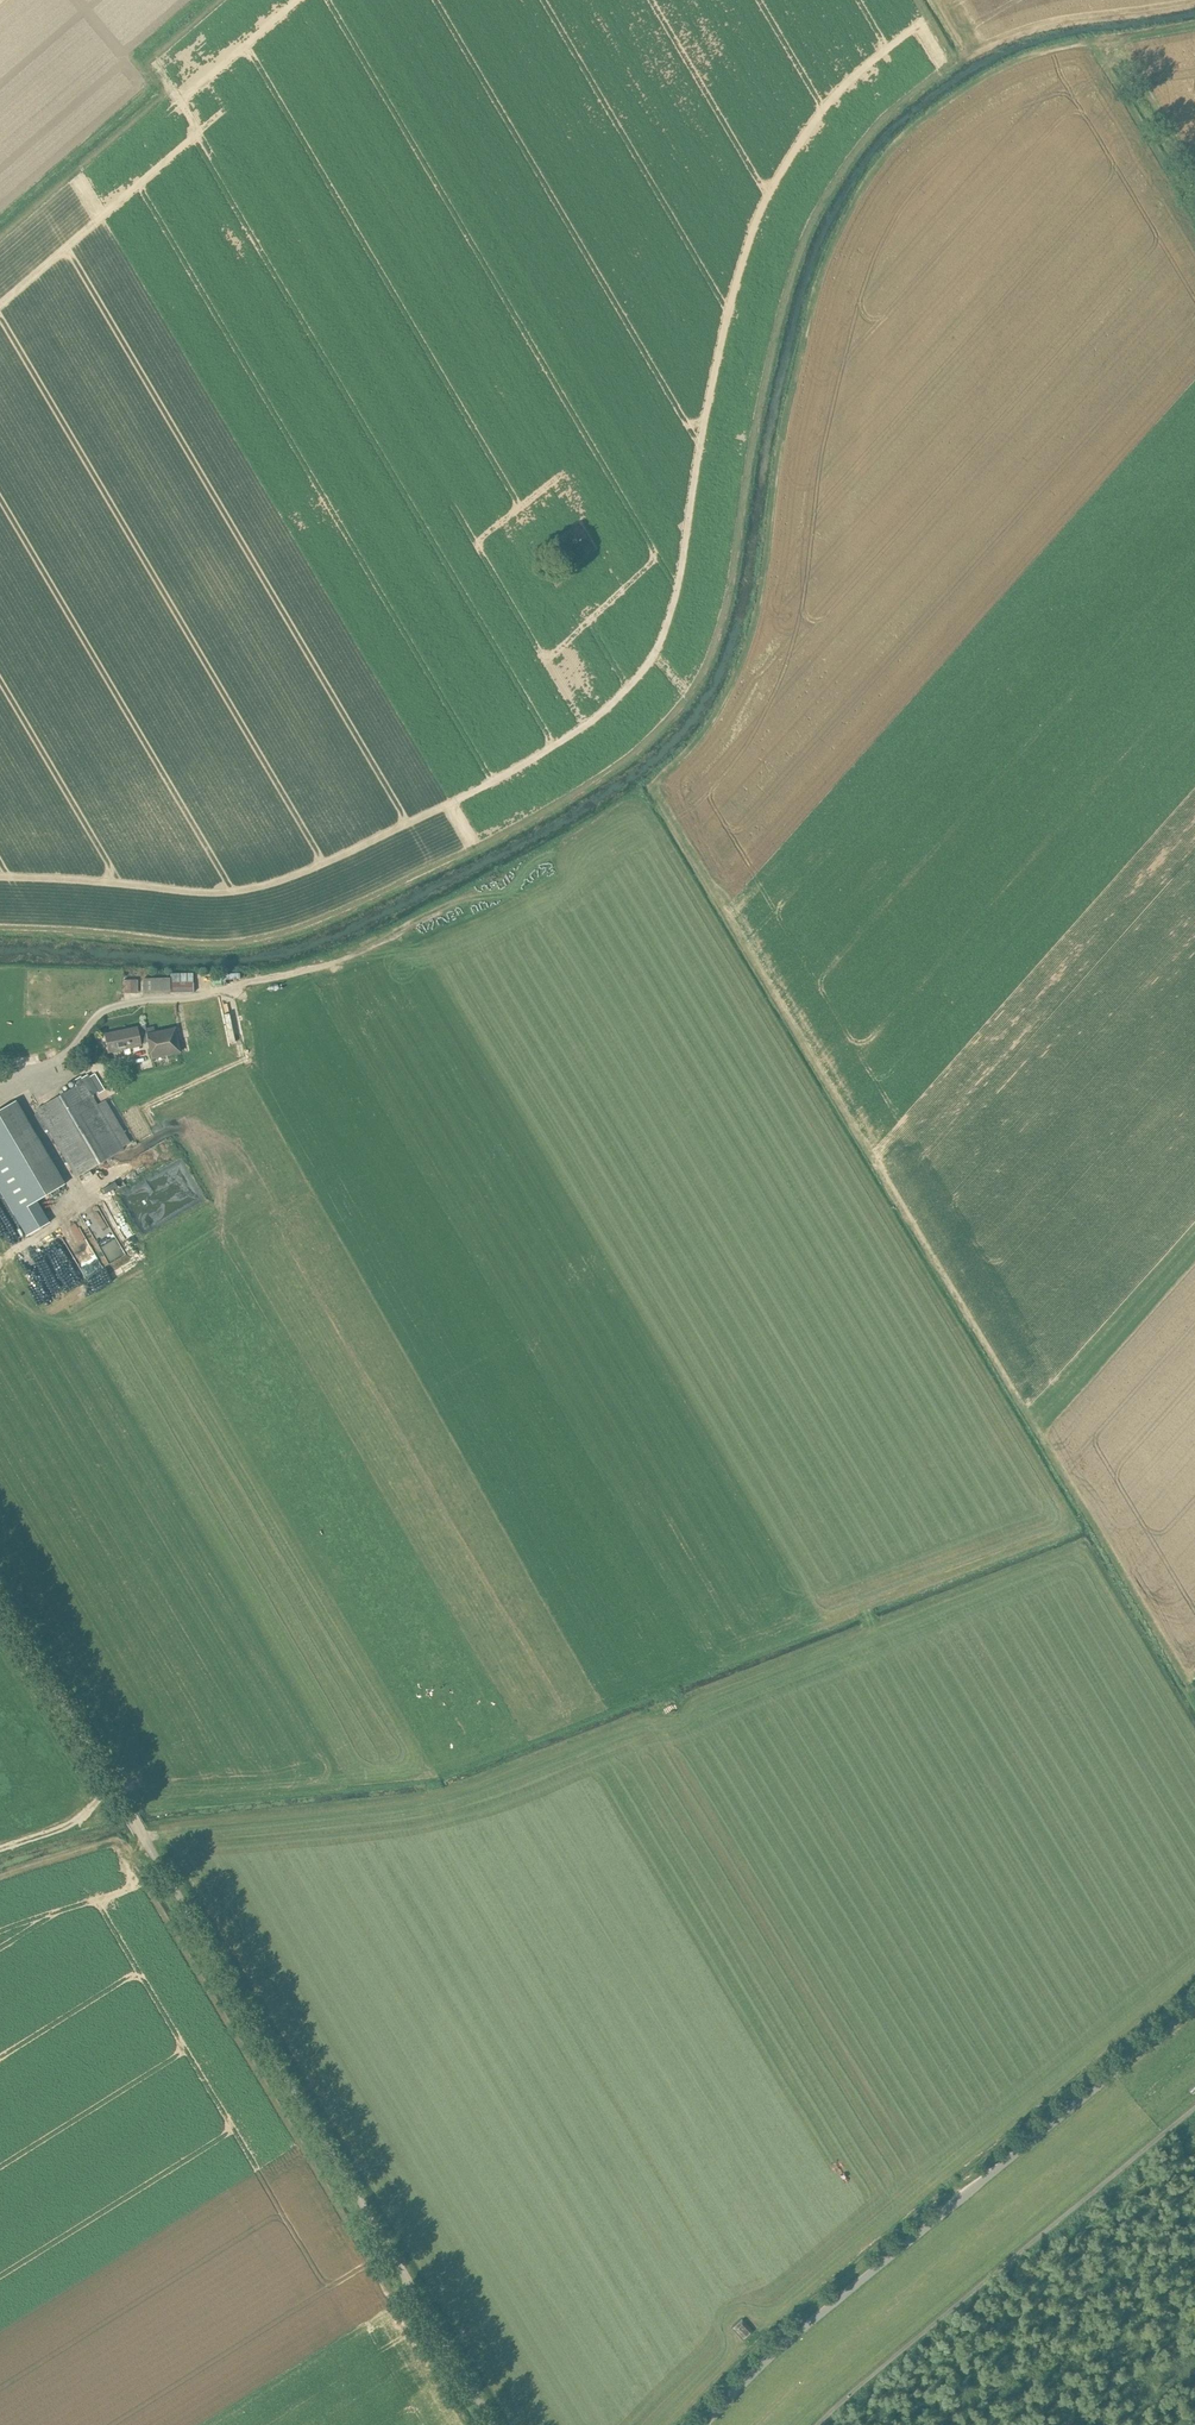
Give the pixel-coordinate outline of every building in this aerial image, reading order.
[(554,529),(536,542),(547,557),(565,544),(554,529)] [(565,558),(571,551),(567,546),(560,553),(565,558)] [(143,994),(188,992),(193,992),(193,973),(170,974),(170,978),(143,978),(143,994)] [(138,993),(138,980),(122,980),(123,993),(138,993)] [(136,1026),(104,1033),(108,1052),(124,1049),(125,1054),(130,1053),(129,1048),(140,1045),(140,1044),(147,1042),(151,1058),(180,1051),(175,1027),(155,1031),(154,1026),(146,1028),(145,1025),(136,1027),(136,1026)] [(96,1105),(82,1081),(36,1108),(76,1177),(122,1149),(121,1148),(130,1143),(104,1100),(96,1105)] [(0,1109),(0,1188),(28,1235),(50,1222),(37,1200),(64,1184),(15,1100),(0,1109)] [(753,2330),(742,2318),(732,2327),(743,2339),(753,2330)]
